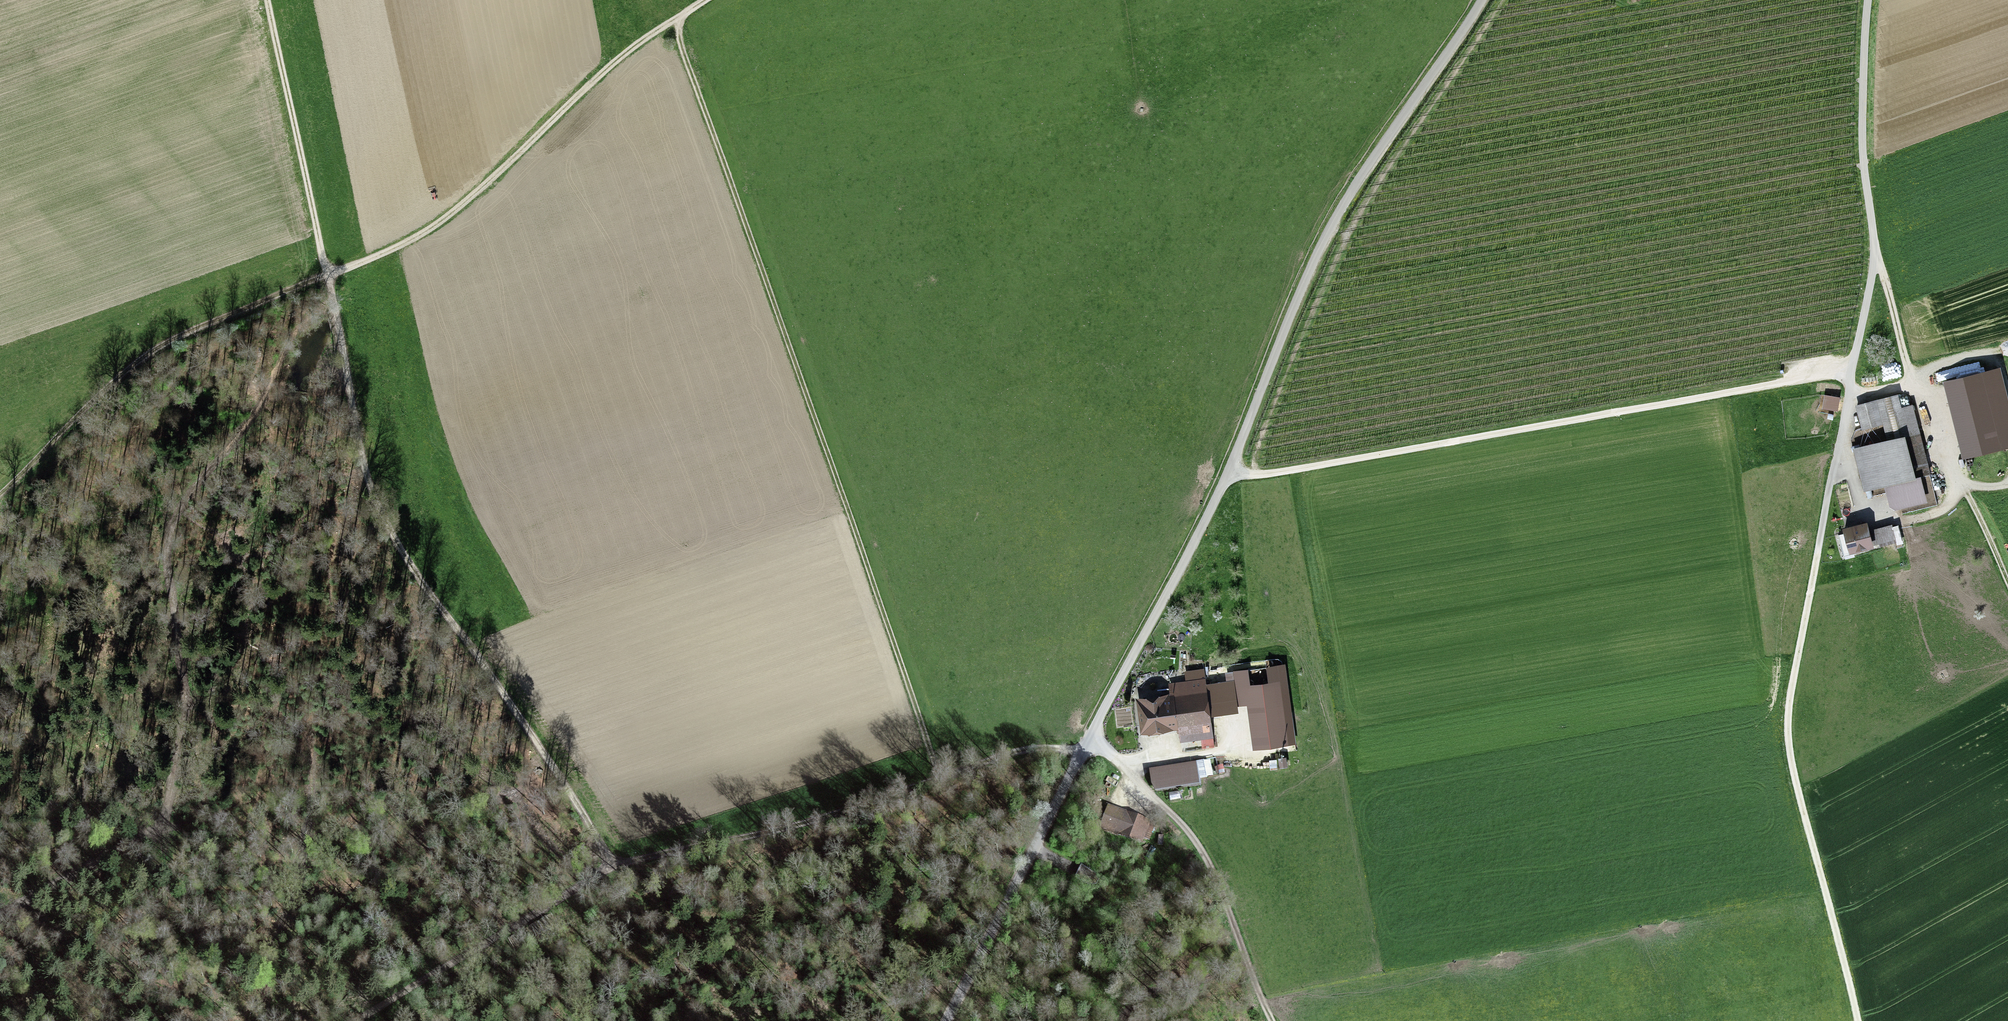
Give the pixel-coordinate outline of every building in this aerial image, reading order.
[(1963,458),(2007,446),(2007,397),(2000,366),(1943,380),(1963,458)] [(1921,476),(1931,474),(1913,403),(1902,406),(1898,393),(1876,398),(1883,424),(1887,438),(1853,447),(1864,491),(1885,485),(1891,506),(1892,511),(1928,501),(1921,476)] [(1822,408),(1838,411),(1840,398),(1824,395),(1822,408)] [(1883,424),(1876,398),(1855,404),(1862,429),(1883,424)] [(1843,555),(1874,547),(1874,545),(1870,530),(1867,520),(1842,527),(1844,533),(1839,534),(1843,555)] [(1880,547),(1897,542),(1892,524),(1870,530),(1874,545),(1879,544),(1880,547)] [(1296,743),(1286,663),(1266,666),(1268,681),(1250,684),(1248,668),(1232,670),(1233,675),(1229,676),(1230,688),(1235,687),(1237,706),(1247,705),(1253,749),(1296,743)] [(1214,747),(1211,718),(1223,717),(1220,690),(1207,692),(1205,669),(1185,671),(1186,680),(1168,682),(1170,693),(1136,697),(1140,733),(1178,729),(1180,742),(1201,740),(1202,748),(1214,747)] [(1279,757),(1280,768),(1288,767),(1287,757),(1279,757)] [(1270,770),(1278,769),(1277,759),(1269,759),(1270,770)] [(1155,791),(1201,785),(1200,780),(1208,778),(1207,777),(1213,776),(1210,760),(1205,761),(1204,761),(1149,770),(1151,785),(1155,791)] [(1217,775),(1225,773),(1223,765),(1215,767),(1217,775)] [(1108,805),(1099,828),(1142,844),(1144,839),(1150,841),(1154,829),(1149,826),(1151,821),(1108,805)] [(1095,872),(1080,863),(1074,876),(1088,885),(1097,884),(1099,878),(1095,872)]
